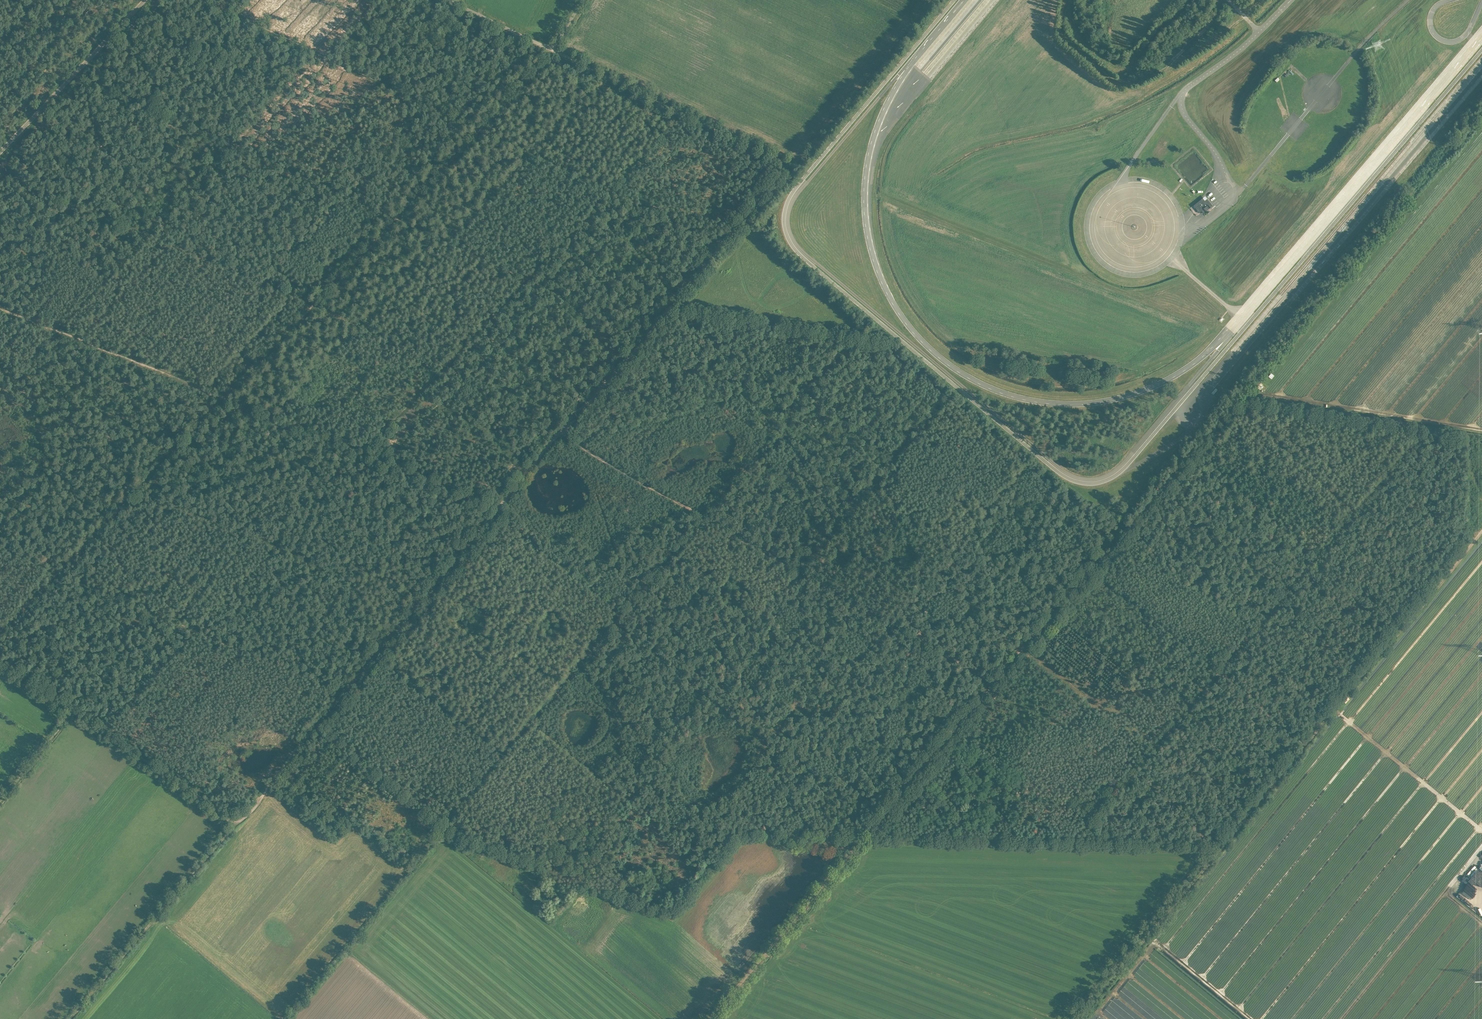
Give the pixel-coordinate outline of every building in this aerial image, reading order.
[(1205,196),(1194,206),(1199,213),(1206,207),(1208,210),(1213,206),(1205,196)] [(1474,757),(1478,757),(1473,760),(1478,762),(1476,772),(1480,773),(1481,774),(1481,744),(1474,757)] [(1475,861),(1481,865),(1475,873),(1476,873),(1474,877),(1481,882),(1481,851),(1475,861)]
